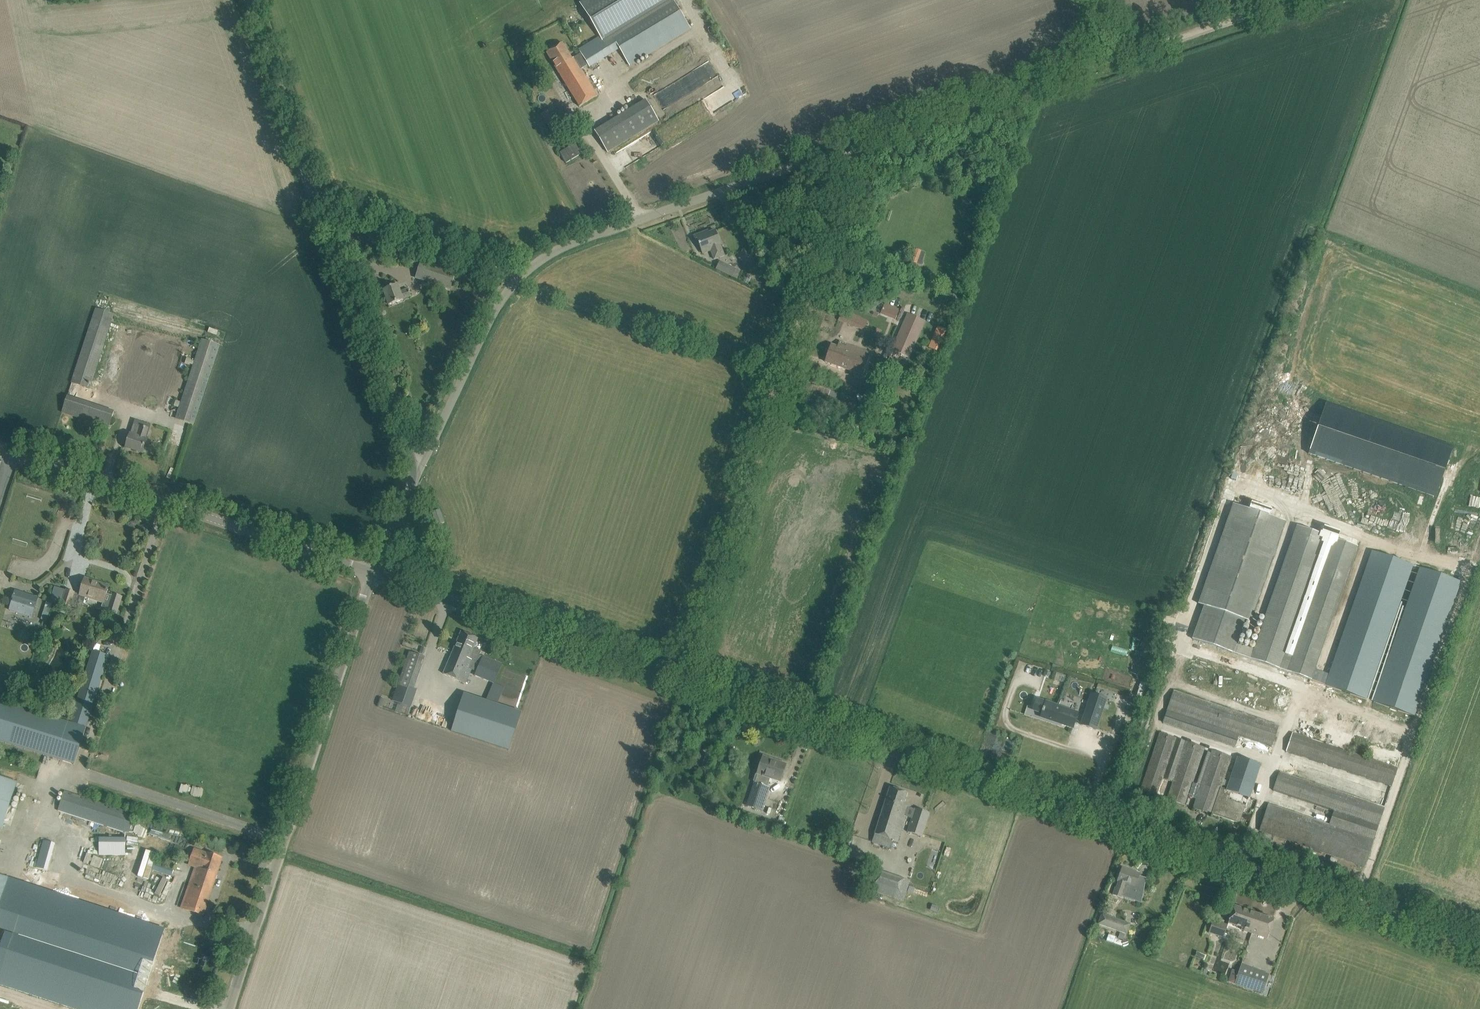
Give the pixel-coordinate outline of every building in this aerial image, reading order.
[(619,49),(630,66),(691,29),(673,0),(588,0),(581,4),(600,37),(609,31),(619,49)] [(563,43),(547,53),(580,107),(598,96),(579,66),(586,62),(581,54),(572,59),(563,43)] [(594,131),(608,153),(659,121),(645,99),(594,131)] [(556,122),(549,110),(541,114),(548,127),(556,122)] [(560,135),(564,132),(560,126),(556,129),(560,135)] [(560,153),(566,163),(581,154),(575,144),(560,153)] [(703,232),(694,236),(697,244),(699,243),(702,251),(712,247),(713,250),(716,259),(725,256),(715,230),(704,235),(703,232)] [(920,265),(920,264),(923,265),(924,262),(921,261),(925,252),(921,251),(916,249),(911,262),(917,264),(920,265)] [(749,252),(747,257),(759,263),(758,267),(762,269),(766,260),(749,252)] [(457,273),(422,261),(416,278),(451,291),(457,273)] [(733,277),(737,269),(720,261),(716,269),(733,277)] [(383,290),(389,305),(411,297),(408,288),(401,291),(399,284),(383,290)] [(946,299),(944,304),(956,308),(960,297),(943,291),(941,297),(946,299)] [(895,319),(899,309),(885,303),(881,313),(895,319)] [(114,314),(95,308),(71,383),(90,389),(114,314)] [(860,317),(843,310),(839,319),(856,327),(860,317)] [(909,358),(925,321),(908,313),(892,350),(909,358)] [(937,326),(928,349),(929,349),(936,352),(944,333),(946,330),(937,326)] [(158,411),(179,333),(158,327),(137,405),(158,411)] [(176,420),(194,426),(221,346),(202,340),(176,420)] [(831,345),(825,362),(830,363),(835,365),(863,375),(871,352),(857,347),(847,344),(839,341),(837,347),(831,345)] [(1325,404),(1309,453),(1436,497),(1453,448),(1325,404)] [(98,406),(93,423),(109,428),(114,411),(98,406)] [(142,453),(146,444),(147,439),(146,439),(150,425),(135,420),(131,433),(129,438),(126,448),(142,453)] [(1204,606),(1192,639),(1234,653),(1251,659),(1288,672),(1309,680),(1358,547),(1339,541),(1342,533),(1321,526),(1318,534),(1297,526),(1254,648),(1245,645),(1244,646),(1237,644),(1245,620),(1251,622),(1285,522),(1233,504),(1199,604),(1204,606)] [(444,523),(440,510),(432,513),(437,525),(444,523)] [(1372,552),(1326,685),(1413,716),(1460,582),(1372,552)] [(80,595),(80,596),(86,598),(104,603),(109,605),(107,612),(117,615),(123,597),(113,594),(112,596),(107,595),(109,586),(85,579),(82,588),(80,595)] [(65,592),(54,588),(50,603),(57,605),(61,607),(60,613),(67,615),(69,609),(70,609),(72,602),(75,593),(75,592),(66,589),(65,592)] [(38,597),(15,590),(9,609),(32,616),(38,597)] [(478,638),(461,631),(444,674),(466,683),(471,670),(476,672),(474,675),(494,684),(502,664),(480,655),(482,651),(474,648),(478,638)] [(89,719),(108,656),(93,651),(71,723),(0,700),(0,741),(74,764),(87,726),(85,726),(87,719),(89,719)] [(417,689),(414,688),(425,657),(410,652),(392,701),(411,707),(417,689)] [(1234,698),(1238,702),(1248,694),(1244,689),(1234,698)] [(1239,735),(1272,746),(1279,726),(1174,691),(1163,723),(1235,747),(1239,735)] [(1091,693),(1081,725),(1096,730),(1107,698),(1091,693)] [(464,694),(451,731),(509,750),(522,712),(464,694)] [(1037,698),(1031,714),(1073,728),(1078,712),(1037,698)] [(1167,799),(1186,741),(1160,732),(1141,790),(1167,799)] [(1392,786),(1398,768),(1292,732),(1286,751),(1392,786)] [(1196,798),(1211,752),(1206,750),(1206,748),(1186,741),(1167,799),(1186,805),(1189,796),(1196,798)] [(1212,750),(1211,752),(1196,798),(1193,808),(1212,814),(1221,788),(1225,776),(1230,778),(1237,758),(1212,750)] [(757,774),(758,774),(755,782),(746,806),(762,811),(770,787),(764,785),(767,778),(780,782),(786,765),(776,762),(776,763),(771,762),(772,760),(763,757),(757,774)] [(1237,757),(1237,758),(1230,778),(1231,779),(1253,786),(1260,765),(1237,757)] [(1263,821),(1260,831),(1365,866),(1368,857),(1384,807),(1280,772),(1271,797),(1279,799),(1276,807),(1269,804),(1263,821)] [(3,828),(18,782),(0,777),(0,828),(3,828)] [(1227,790),(1231,791),(1249,797),(1253,786),(1231,779),(1227,790)] [(890,787),(871,842),(890,848),(893,840),(898,842),(910,804),(904,803),(907,793),(890,787)] [(1228,799),(1231,791),(1227,790),(1221,788),(1212,814),(1240,824),(1246,805),(1228,799)] [(65,791),(58,811),(125,832),(129,834),(130,831),(135,813),(65,791)] [(915,808),(908,832),(922,837),(930,813),(915,808)] [(99,837),(99,855),(125,856),(125,837),(99,837)] [(42,840),(35,868),(47,871),(54,843),(42,840)] [(205,856),(193,852),(188,865),(194,867),(181,907),(203,915),(222,858),(206,853),(205,856)] [(152,870),(171,877),(174,867),(155,861),(152,870)] [(1117,882),(1118,882),(1117,888),(1116,887),(1113,896),(1121,898),(1122,896),(1134,900),(1138,888),(1135,887),(1140,873),(1122,867),(1117,882)] [(894,877),(879,872),(873,891),(903,901),(909,882),(903,880),(906,871),(896,868),(894,877)] [(9,878),(0,875),(0,905),(9,878)] [(5,892),(0,906),(0,969),(0,984),(78,1008),(136,1008),(162,927),(27,884),(23,898),(5,892)] [(1253,924),(1255,918),(1257,913),(1234,906),(1228,923),(1242,928),(1241,930),(1252,933),(1255,924),(1253,924)] [(1257,913),(1255,918),(1253,924),(1255,924),(1252,933),(1267,939),(1274,919),(1257,913)] [(1127,934),(1131,924),(1101,914),(1098,924),(1127,934)] [(1208,933),(1223,938),(1227,926),(1212,921),(1208,933)] [(1193,958),(1202,961),(1205,955),(1195,952),(1193,958)] [(1262,994),(1269,975),(1241,965),(1239,972),(1234,984),(1234,985),(1262,994)] [(1234,984),(1239,972),(1232,970),(1228,982),(1234,984)]
